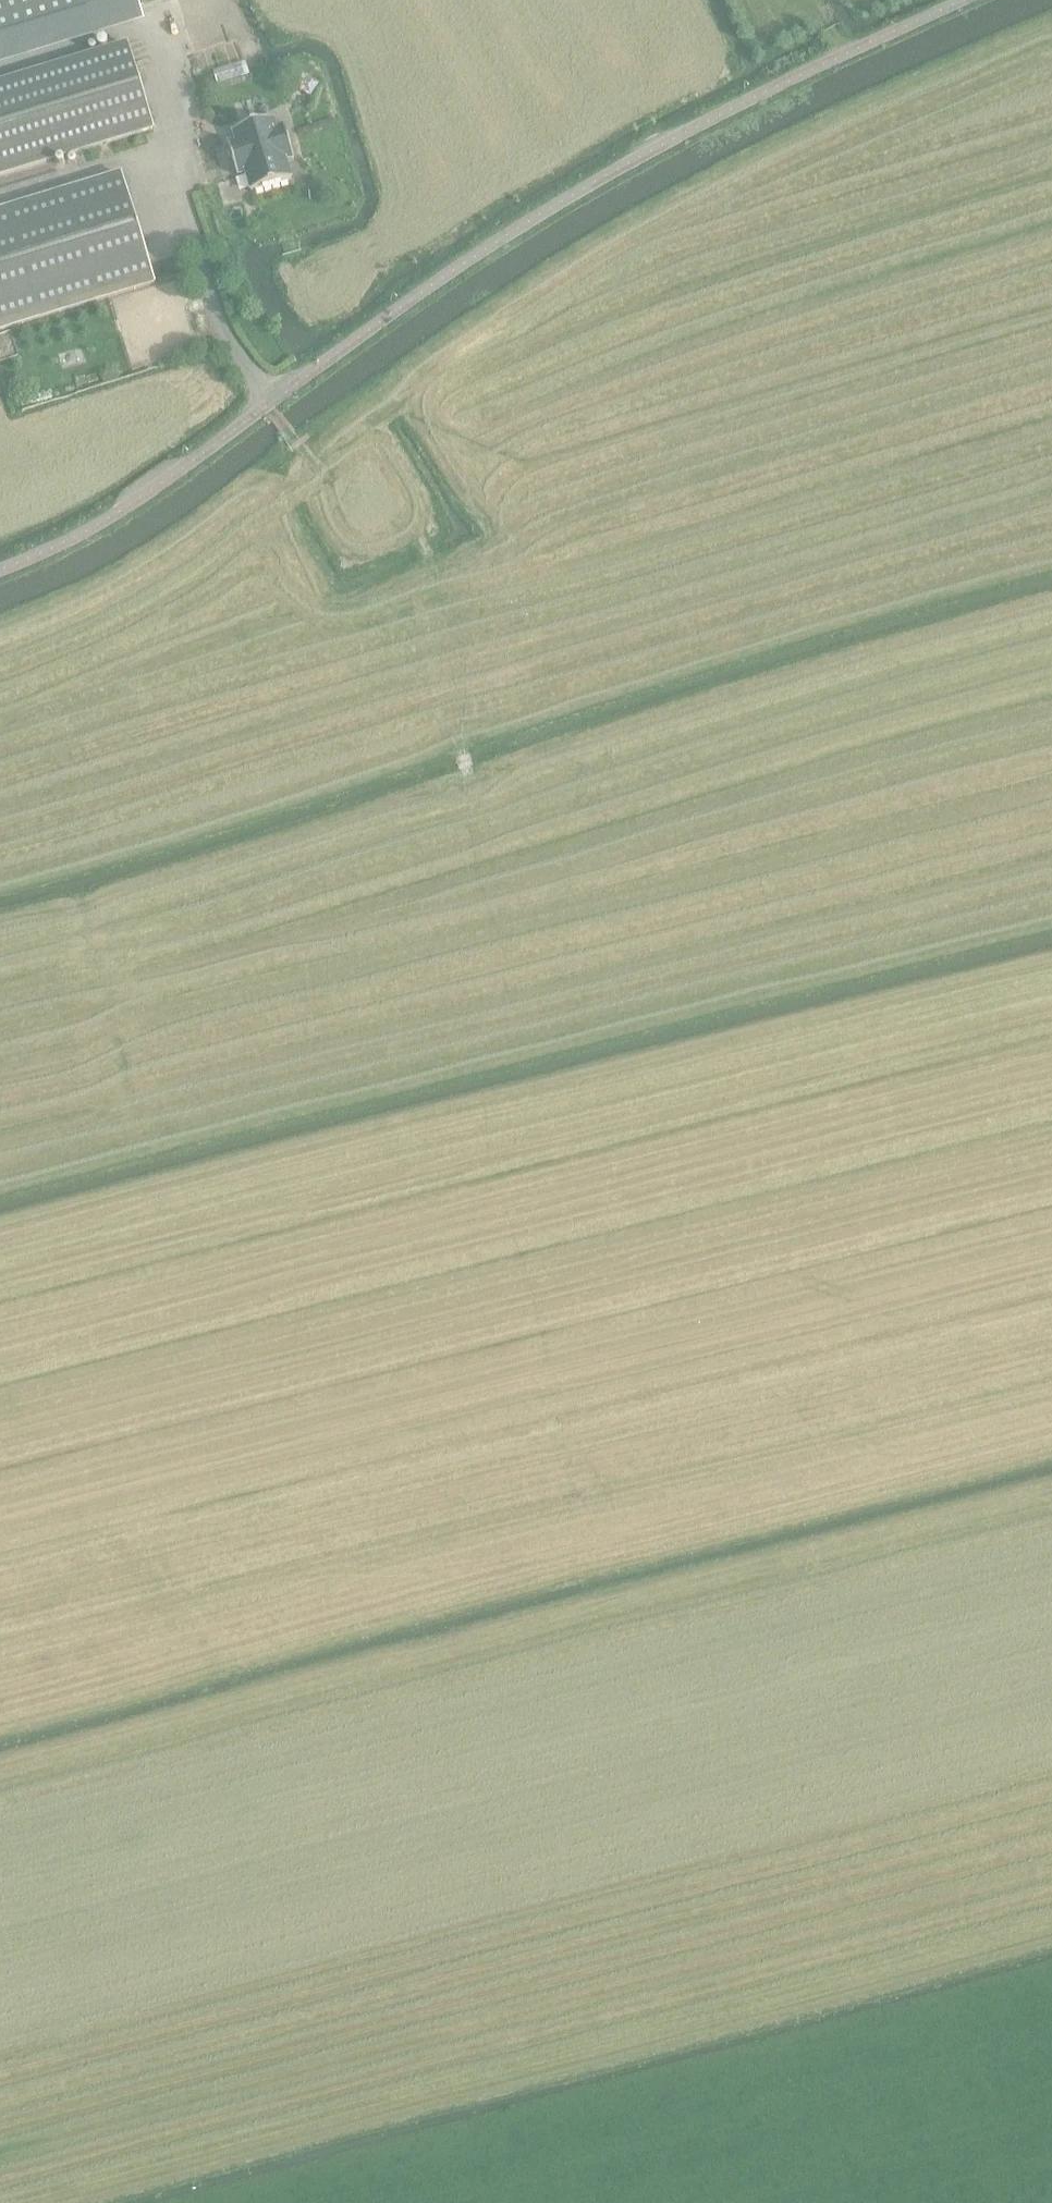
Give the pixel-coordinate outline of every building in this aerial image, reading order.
[(136,5),(135,0),(0,0),(0,46),(136,5)] [(136,5),(0,46),(0,71),(143,27),(136,5)] [(125,44),(0,83),(0,174),(151,128),(125,44)] [(245,62),(214,72),(218,84),(249,75),(245,62)] [(236,142),(227,145),(237,176),(245,174),(251,193),(291,180),(286,161),(294,159),(284,127),(276,130),(273,120),(233,132),(236,142)] [(0,214),(0,331),(155,282),(121,176),(0,214)]
